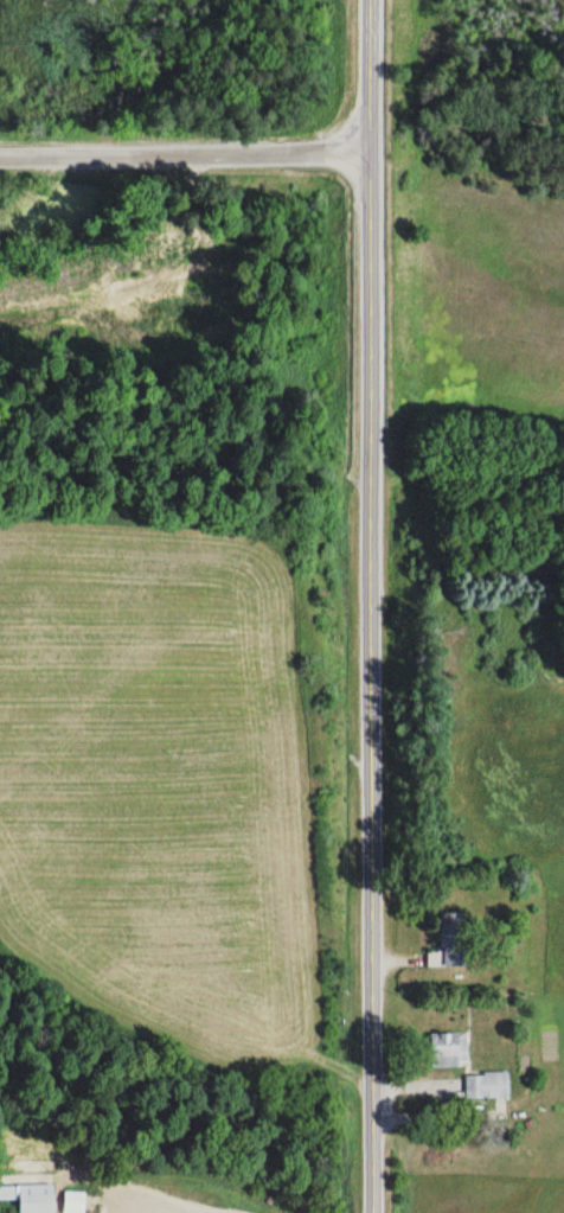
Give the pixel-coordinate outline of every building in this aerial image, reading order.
[(466,966),(466,913),(440,913),(440,951),(428,951),(428,966),(466,966)] [(468,1033),(431,1033),(431,1068),(468,1068),(468,1033)] [(466,1073),(466,1098),(510,1098),(510,1073),(466,1073)] [(21,1201),(21,1212),(55,1212),(55,1185),(0,1185),(0,1201),(21,1201)] [(65,1192),(65,1212),(87,1212),(87,1192),(65,1192)]
